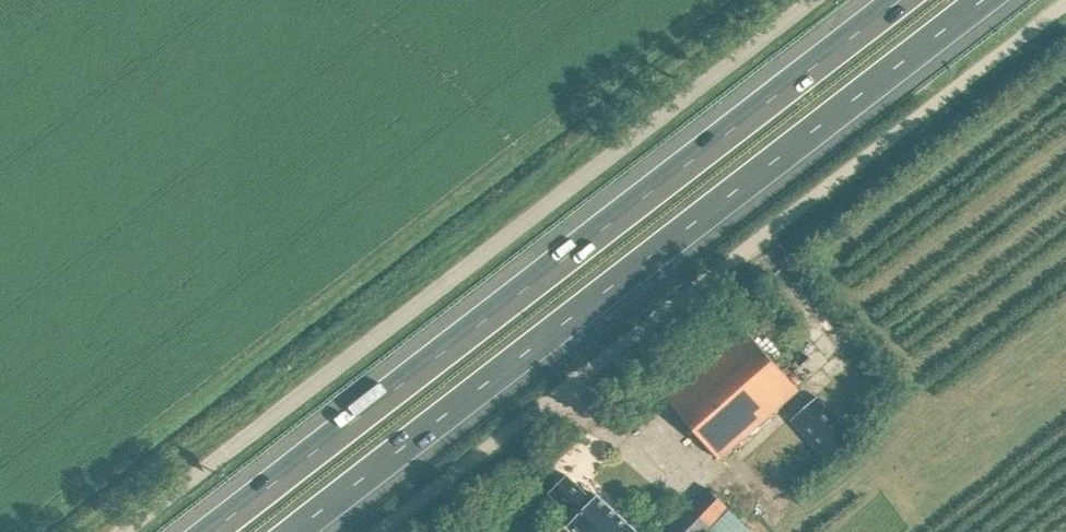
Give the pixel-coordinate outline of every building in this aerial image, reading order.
[(738,136),(716,149),(722,158),(743,145),(738,136)] [(720,459),(799,390),(748,332),(669,401),(720,459)] [(827,459),(853,435),(817,396),(791,420),(827,459)] [(566,475),(549,493),(575,517),(566,526),(573,531),(639,531),(597,495),(592,500),(566,475)] [(666,531),(704,531),(728,508),(708,489),(666,531)] [(748,501),(725,523),(734,531),(777,531),(748,501)]
